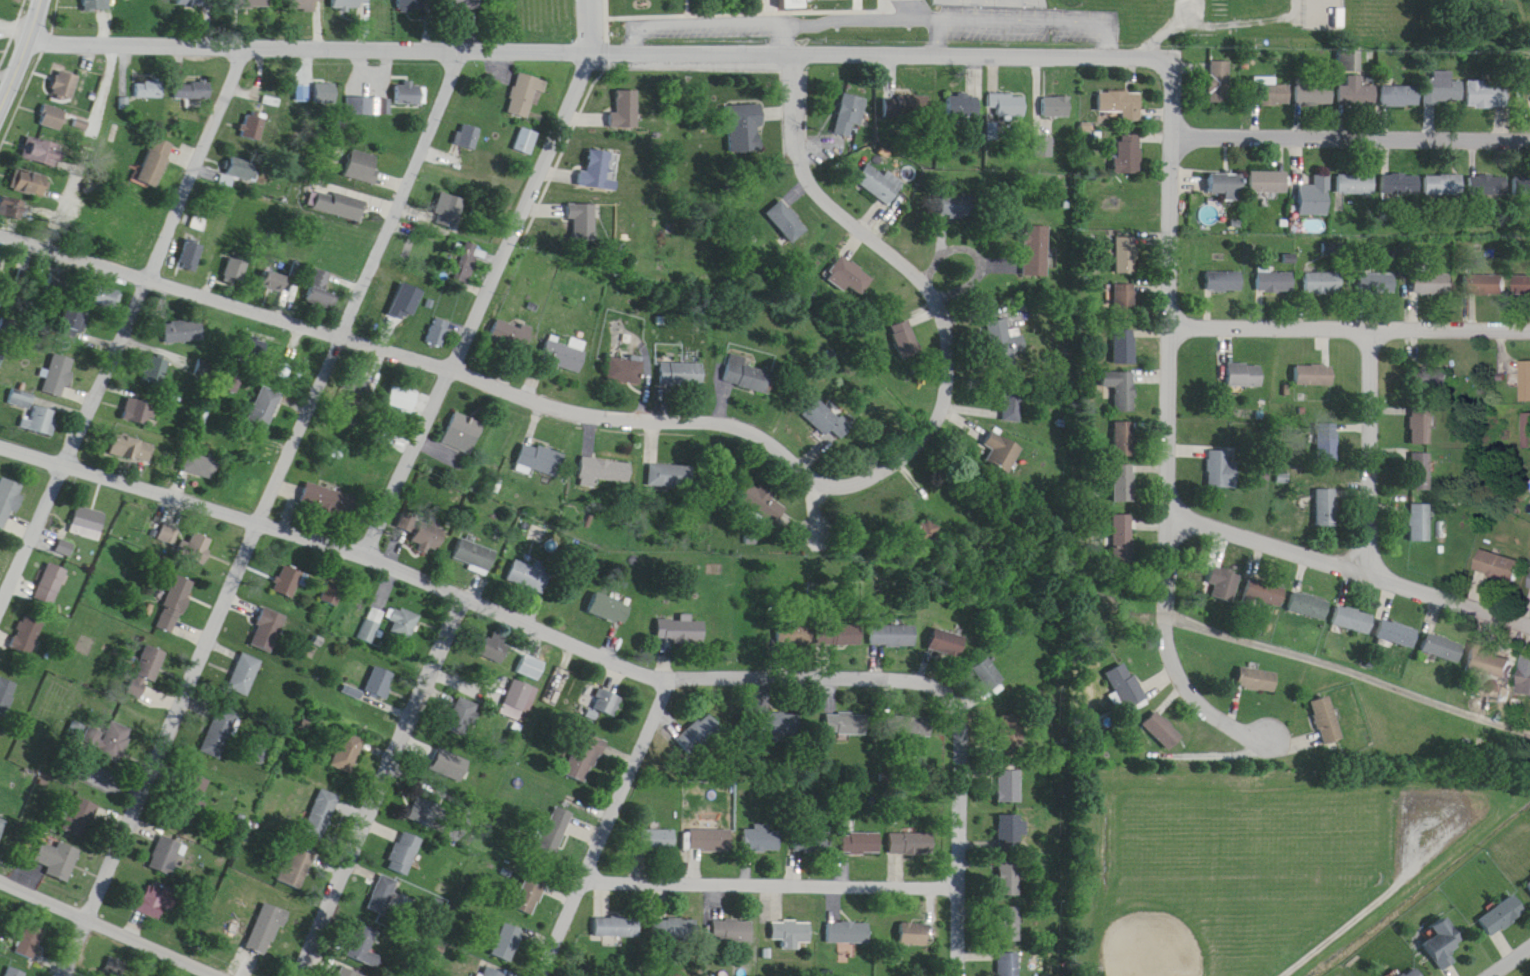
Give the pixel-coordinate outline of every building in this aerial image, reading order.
[(85,10),(108,10),(108,0),(85,0),(85,10)] [(272,8),(273,0),(236,0),(236,8),(272,8)] [(323,9),(323,0),(290,0),(290,9),(323,9)] [(398,9),(424,9),(424,0),(398,0),(398,9)] [(441,9),(480,9),(480,0),(441,0),(441,9)] [(784,9),(806,8),(806,0),(784,0),(784,9)] [(1324,14),(1337,14),(1337,0),(1324,0),(1324,14)] [(1224,46),(1205,46),(1205,68),(1194,68),(1194,89),(1224,89),(1224,46)] [(53,57),(79,66),(71,87),(45,78),(53,57)] [(511,57),(541,66),(538,76),(528,73),(520,103),(500,97),(511,57)] [(1416,66),(1416,89),(1432,89),(1432,84),(1453,85),(1453,66),(1444,66),(1445,58),(1425,58),(1424,66),(1416,66)] [(1330,70),(1330,88),(1368,88),(1368,72),(1355,72),(1355,59),(1341,59),(1341,70),(1330,70)] [(1229,103),(1229,61),(1210,61),(1210,103),(1229,103)] [(1515,65),(1529,62),(1529,85),(1519,87),(1515,65)] [(1288,64),(1302,64),(1302,69),(1327,70),(1327,90),(1288,89),(1288,64)] [(1458,64),(1474,64),(1474,70),(1491,70),(1491,93),(1457,93),(1458,64)] [(161,67),(133,67),(133,85),(161,85),(161,67)] [(73,102),(82,76),(61,69),(52,95),(73,102)] [(173,69),(206,69),(206,85),(173,85),(173,69)] [(1243,69),(1243,89),(1283,89),(1283,69),(1243,69)] [(419,72),(390,71),(389,91),(418,92),(419,72)] [(1372,71),(1372,88),(1411,89),(1411,71),(1372,71)] [(1426,104),(1462,103),(1462,81),(1453,81),(1452,71),(1432,72),(1432,79),(1425,79),(1426,104)] [(333,72),(301,72),(301,91),(333,91),(333,72)] [(508,113),(530,120),(541,79),(519,73),(508,113)] [(1290,104),(1290,85),(1276,85),(1276,76),(1254,76),(1254,104),(1290,104)] [(1363,76),(1347,76),(1347,86),(1339,86),(1339,105),(1377,105),(1377,86),(1363,86),(1363,76)] [(1092,78),(1136,79),(1135,104),(1116,104),(1116,99),(1091,98),(1092,78)] [(633,79),(612,79),(612,98),(605,98),(605,107),(605,113),(633,113),(633,79)] [(1333,104),(1333,80),(1296,80),(1296,104),(1333,104)] [(166,98),(166,81),(137,81),(137,98),(166,98)] [(344,81),(385,83),(384,100),(344,99),(344,81)] [(883,81),(929,82),(928,104),(882,102),(883,81)] [(832,119),(848,124),(852,109),(860,111),(866,88),(843,82),(832,119)] [(943,82),(976,83),(976,101),(943,100),(943,82)] [(1040,82),(1068,82),(1068,101),(1040,101),(1040,82)] [(177,99),(213,99),(213,83),(177,83),(177,99)] [(426,104),(426,83),(396,83),(396,104),(426,104)] [(983,83),(1024,83),(1024,102),(983,103),(983,83)] [(336,104),(336,84),(314,84),(314,104),(336,104)] [(1506,108),(1506,85),(1467,85),(1467,108),(1506,108)] [(1382,87),(1382,107),(1420,107),(1420,87),(1382,87)] [(721,91),(722,114),(726,114),(727,139),(759,137),(757,111),(762,111),(761,101),(760,88),(721,91)] [(38,90),(64,98),(58,117),(32,108),(38,90)] [(639,128),(639,91),(617,91),(617,113),(611,113),(611,128),(639,128)] [(1141,121),(1141,93),(1099,93),(1099,113),(1122,113),(1122,121),(1141,121)] [(867,99),(846,94),(836,134),(856,140),(867,99)] [(1026,115),(1026,94),(990,94),(990,115),(1026,115)] [(932,96),(900,96),(900,117),(932,117),(932,96)] [(947,96),(947,117),(980,117),(980,96),(947,96)] [(1071,117),(1071,97),(1044,97),(1044,117),(1071,117)] [(373,98),(346,98),(346,115),(373,115),(373,98)] [(243,100),(261,105),(254,127),(236,121),(243,100)] [(63,132),(69,112),(45,105),(39,125),(63,132)] [(474,114),(458,110),(452,129),(469,134),(474,114)] [(268,117),(250,111),(241,136),(260,142),(268,117)] [(517,114),(534,122),(526,141),(508,133),(517,114)] [(1136,120),(1136,158),(1109,158),(1109,143),(1114,143),(1114,128),(1118,127),(1118,120),(1136,120)] [(20,122),(54,131),(48,152),(15,144),(20,122)] [(169,130),(151,122),(131,166),(148,174),(169,130)] [(1032,123),(1051,124),(1051,144),(1031,143),(1032,123)] [(482,130),(464,124),(458,145),(476,150),(482,130)] [(540,134),(523,128),(515,150),(532,156),(540,134)] [(23,158),(59,170),(66,148),(30,136),(23,158)] [(371,171),(339,162),(347,136),(370,143),(367,153),(376,156),(371,171)] [(161,188),(175,143),(155,137),(141,182),(161,188)] [(607,140),(585,137),(581,156),(575,155),(573,163),(572,170),(609,177),(611,163),(603,162),(607,140)] [(1035,157),(1052,157),(1052,138),(1035,138),(1035,157)] [(223,144),(248,152),(243,168),(233,164),(230,174),(215,169),(223,144)] [(374,185),(381,158),(351,149),(343,176),(374,185)] [(867,149),(882,161),(887,155),(904,169),(886,191),(854,164),(867,149)] [(607,190),(613,153),(591,150),(588,171),(581,170),(579,186),(607,190)] [(10,152),(46,164),(38,185),(3,172),(10,152)] [(221,184),(234,187),(236,178),(256,183),(260,165),(232,158),(227,176),(223,175),(221,184)] [(1282,158),(1282,178),(1246,178),(1246,158),(1282,158)] [(1369,158),(1369,178),(1332,178),(1332,158),(1369,158)] [(1414,158),(1414,179),(1377,178),(1377,158),(1414,158)] [(1232,159),(1203,159),(1203,180),(1219,179),(1219,185),(1232,185),(1232,159)] [(1456,159),(1456,179),(1420,179),(1420,159),(1456,159)] [(1508,160),(1529,160),(1529,182),(1508,182),(1508,160)] [(1325,161),(1308,162),(1308,170),(1292,170),(1292,200),(1325,200),(1325,161)] [(1500,161),(1500,180),(1465,180),(1465,161),(1500,161)] [(903,188),(869,166),(857,185),(891,207),(903,188)] [(50,177),(20,169),(13,191),(44,199),(50,177)] [(314,172),(362,188),(355,209),(308,193),(314,172)] [(1289,193),(1289,172),(1252,172),(1252,193),(1289,193)] [(1227,193),(1227,201),(1245,201),(1245,174),(1211,174),(1211,194),(1227,193)] [(1420,195),(1420,174),(1385,174),(1385,195),(1420,195)] [(430,175),(461,186),(450,218),(429,210),(433,199),(423,196),(430,175)] [(1339,195),(1377,195),(1377,175),(1339,175),(1339,195)] [(1301,216),(1331,216),(1331,176),(1316,176),(1316,186),(1301,186),(1301,216)] [(1464,176),(1426,176),(1426,197),(1464,197),(1464,176)] [(1504,176),(1473,176),(1473,197),(1504,197),(1504,176)] [(938,180),(937,206),(944,206),(978,207),(978,181),(938,180)] [(1513,181),(1513,197),(1529,197),(1529,181),(1513,181)] [(17,205),(0,200),(0,183),(21,189),(17,205)] [(779,185),(786,192),(805,214),(789,228),(764,198),(779,185)] [(594,189),(563,189),(563,198),(563,206),(569,206),(570,228),(595,227),(594,189)] [(319,190),(314,210),(362,222),(367,202),(319,190)] [(977,197),(942,196),(941,217),(976,218),(977,197)] [(810,230),(784,200),(768,215),(795,244),(810,230)] [(1048,214),(1024,213),(1022,252),(1022,262),(1046,263),(1048,214)] [(1133,223),(1112,223),(1112,260),(1133,260),(1133,223)] [(178,226),(198,232),(191,257),(171,251),(178,226)] [(476,233),(462,228),(450,265),(465,269),(476,233)] [(1117,274),(1139,274),(1139,237),(1117,237),(1117,274)] [(178,266),(194,273),(205,246),(189,239),(178,266)] [(837,241),(844,246),(871,266),(860,281),(844,269),(840,275),(822,262),(837,241)] [(220,244),(240,251),(233,273),(213,267),(220,244)] [(827,277),(847,291),(850,287),(864,296),(876,279),(843,255),(827,277)] [(325,261),(320,276),(335,282),(331,294),(301,284),(311,256),(325,261)] [(255,257),(278,264),(274,278),(251,271),(255,257)] [(1241,258),(1242,276),(1204,277),(1204,259),(1241,258)] [(1292,259),(1292,276),(1255,276),(1255,258),(1292,259)] [(1340,259),(1340,278),(1304,278),(1304,259),(1340,259)] [(1394,259),(1394,278),(1358,277),(1358,259),(1394,259)] [(1449,259),(1449,280),(1411,280),(1411,260),(1449,259)] [(245,278),(243,260),(226,262),(228,280),(245,278)] [(1503,261),(1503,281),(1462,281),(1462,260),(1503,261)] [(1512,261),(1529,260),(1529,281),(1513,281),(1512,261)] [(335,308),(339,295),(326,292),(331,273),(315,268),(305,303),(324,309),(326,305),(335,308)] [(288,276),(265,270),(260,286),(283,293),(288,276)] [(72,279),(53,271),(44,293),(63,301),(72,279)] [(1110,272),(1133,272),(1133,304),(1111,304),(1110,272)] [(1245,292),(1245,272),(1211,272),(1211,292),(1245,292)] [(1261,292),(1297,292),(1297,272),(1261,272),(1261,292)] [(1308,293),(1345,293),(1345,273),(1308,273),(1308,293)] [(1399,294),(1399,274),(1363,274),(1363,294),(1399,294)] [(1454,275),(1417,275),(1417,294),(1454,294),(1454,275)] [(1468,295),(1508,295),(1509,275),(1468,275),(1468,295)] [(1517,276),(1517,295),(1529,295),(1529,276),(1517,276)] [(112,312),(121,296),(98,283),(89,298),(112,312)] [(1116,285),(1116,318),(1137,318),(1137,285),(1116,285)] [(373,326),(397,332),(402,315),(393,313),(397,298),(381,294),(373,326)] [(445,308),(430,303),(421,330),(436,335),(445,308)] [(1004,303),(1008,323),(1020,320),(1023,336),(1010,339),(1013,352),(996,356),(985,308),(1004,303)] [(522,337),(531,314),(517,308),(514,315),(490,305),(483,321),(516,335),(522,337)] [(906,305),(908,311),(918,338),(901,345),(889,311),(906,305)] [(72,329),(84,332),(89,315),(77,312),(72,329)] [(1111,315),(1132,316),(1132,350),(1111,350),(1111,315)] [(425,342),(441,348),(450,322),(434,316),(425,342)] [(532,327),(495,321),(492,344),(529,350),(532,327)] [(203,342),(203,322),(165,322),(165,342),(203,342)] [(575,357),(542,346),(535,344),(541,325),(581,337),(575,357)] [(1115,330),(1115,364),(1137,364),(1137,330),(1115,330)] [(579,372),(589,344),(573,338),(570,346),(548,339),(541,360),(579,372)] [(763,379),(769,360),(743,352),(745,344),(728,339),(720,365),(724,367),(763,379)] [(242,356),(263,364),(269,349),(248,341),(242,356)] [(640,342),(637,370),(600,366),(602,342),(625,345),(625,341),(640,342)] [(1517,346),(1518,387),(1529,386),(1529,345),(1517,346)] [(1221,348),(1241,348),(1241,353),(1258,353),(1258,372),(1221,372),(1221,348)] [(699,350),(699,371),(662,371),(657,371),(657,349),(699,350)] [(1329,349),(1329,369),(1293,369),(1293,349),(1329,349)] [(1411,352),(1446,353),(1445,374),(1410,372),(1411,352)] [(63,398),(74,360),(53,354),(42,392),(63,398)] [(746,366),(747,358),(732,354),(725,384),(771,394),(776,373),(746,366)] [(142,381),(161,386),(169,362),(149,356),(142,381)] [(642,384),(644,359),(610,357),(609,382),(642,384)] [(1100,357),(1131,358),(1130,398),(1111,397),(1112,373),(1099,373),(1100,357)] [(705,364),(661,364),(661,386),(705,386),(705,364)] [(1264,387),(1264,364),(1229,364),(1229,387),(1264,387)] [(1336,385),(1336,365),(1298,365),(1298,385),(1336,385)] [(1416,388),(1453,388),(1453,367),(1416,367),(1416,388)] [(1004,371),(1022,373),(1018,409),(999,406),(1000,402),(1004,371)] [(1137,372),(1103,372),(1103,387),(1116,387),(1116,412),(1137,412),(1137,372)] [(369,381),(351,380),(351,393),(369,393),(369,381)] [(794,399),(818,422),(824,416),(828,421),(833,425),(847,410),(835,399),(831,403),(810,383),(794,399)] [(283,393),(263,385),(247,422),(267,430),(283,393)] [(418,393),(392,385),(386,403),(412,412),(418,393)] [(1004,422),(1022,422),(1022,388),(1004,388),(1004,422)] [(21,427),(52,436),(59,412),(33,405),(35,396),(13,389),(8,404),(27,410),(21,427)] [(1407,392),(1428,393),(1427,429),(1406,429),(1407,392)] [(157,406),(129,396),(121,418),(149,428),(157,406)] [(481,410),(468,442),(435,428),(447,397),(481,410)] [(1519,397),(1529,397),(1529,433),(1518,433),(1519,397)] [(835,436),(839,440),(850,429),(819,398),(803,414),(831,441),(835,436)] [(1109,407),(1129,407),(1129,442),(1109,441),(1109,407)] [(1414,446),(1434,446),(1434,407),(1414,407),(1414,446)] [(1332,409),(1332,446),(1313,446),(1313,409),(1332,409)] [(484,424),(455,412),(441,443),(470,456),(484,424)] [(988,416),(1022,434),(1007,462),(982,449),(989,436),(979,431),(984,423),(988,416)] [(1116,457),(1136,457),(1136,422),(1116,422),(1116,457)] [(558,439),(551,462),(512,449),(520,427),(526,429),(558,439)] [(1337,460),(1337,427),(1320,427),(1320,460),(1337,460)] [(126,457),(149,464),(154,446),(116,434),(113,445),(129,449),(126,457)] [(1205,436),(1223,436),(1223,447),(1235,448),(1234,473),(1203,472),(1205,436)] [(1407,439),(1427,440),(1426,478),(1405,477),(1407,439)] [(559,476),(565,454),(522,442),(516,464),(559,476)] [(625,451),(584,445),(577,444),(573,471),(591,474),(593,465),(622,469),(625,451)] [(685,450),(649,449),(642,448),(640,473),(684,475),(685,450)] [(1110,450),(1130,450),(1130,487),(1110,487),(1110,450)] [(1432,453),(1413,453),(1413,490),(1432,490),(1432,453)] [(217,457),(183,457),(183,475),(217,475),(217,457)] [(630,462),(580,459),(579,479),(629,482),(630,462)] [(691,487),(692,466),(649,465),(649,486),(691,487)] [(778,495),(735,465),(724,481),(767,511),(772,503),(778,495)] [(1114,502),(1135,502),(1135,465),(1114,465),(1114,502)] [(1331,511),(1311,511),(1311,473),(1331,473),(1331,511)] [(2,478),(0,483),(0,528),(6,531),(24,487),(2,478)] [(357,498),(308,482),(301,504),(350,520),(357,498)] [(1404,489),(1424,490),(1424,526),(1403,526),(1404,489)] [(1319,527),(1339,527),(1339,490),(1319,490),(1319,527)] [(1109,499),(1131,499),(1131,543),(1109,543),(1109,499)] [(934,513),(918,503),(899,531),(916,542),(934,513)] [(1412,542),(1432,542),(1432,504),(1412,504),(1412,542)] [(70,533),(98,541),(106,514),(78,506),(70,533)] [(412,542),(437,553),(448,529),(423,518),(412,542)] [(171,544),(177,531),(165,525),(159,539),(171,544)] [(214,541),(193,531),(182,555),(203,564),(214,541)] [(1476,535),(1520,547),(1515,567),(1470,554),(1476,535)] [(485,575),(496,553),(461,537),(451,559),(485,575)] [(68,557),(74,548),(63,541),(57,549),(68,557)] [(1521,583),(1526,560),(1483,550),(1478,573),(1521,583)] [(1207,551),(1236,560),(1228,587),(1207,580),(1210,569),(1202,566),(1207,551)] [(550,574),(514,559),(505,581),(541,596),(550,574)] [(33,597),(53,606),(68,571),(49,562),(33,597)] [(1281,575),(1276,591),(1249,583),(1247,591),(1237,588),(1244,563),(1281,575)] [(1209,582),(1218,587),(1214,595),(1232,604),(1244,579),(1217,565),(1209,582)] [(275,593),(296,599),(304,572),(283,566),(275,593)] [(173,634),(196,584),(178,575),(155,626),(173,634)] [(1325,587),(1320,604),(1283,593),(1288,576),(1325,587)] [(1283,607),(1288,588),(1250,579),(1244,604),(1256,607),(1258,601),(1283,607)] [(338,606),(345,586),(328,581),(322,601),(338,606)] [(1369,601),(1364,619),(1327,608),(1332,590),(1369,601)] [(1327,621),(1332,602),(1295,592),(1290,611),(1327,621)] [(587,613),(624,626),(631,606),(594,593),(587,613)] [(1414,615),(1409,632),(1372,620),(1377,603),(1414,615)] [(1376,617),(1339,606),(1333,625),(1371,636),(1376,617)] [(358,638),(371,644),(385,613),(372,607),(358,638)] [(389,620),(395,623),(391,632),(410,641),(420,617),(395,607),(389,620)] [(273,653),(286,616),(264,608),(251,645),(273,653)] [(691,616),(681,616),(680,620),(658,620),(658,642),(704,643),(704,622),(691,622),(691,616)] [(1459,629),(1453,647),(1415,635),(1421,617),(1459,629)] [(1415,649),(1420,631),(1383,620),(1377,638),(1415,649)] [(41,628),(21,621),(12,650),(32,657),(41,628)] [(1509,647),(1505,663),(1458,653),(1464,624),(1488,629),(1487,635),(1496,637),(1494,644),(1509,647)] [(812,625),(777,625),(777,645),(812,645),(812,625)] [(861,625),(818,625),(818,646),(861,646),(861,625)] [(915,626),(870,626),(870,647),(915,647),(915,626)] [(928,648),(959,659),(966,639),(935,628),(928,648)] [(1421,650),(1457,665),(1464,647),(1429,632),(1421,650)] [(479,646),(493,665),(511,653),(498,633),(479,646)] [(1519,641),(1529,642),(1529,680),(1515,678),(1519,641)] [(167,653),(146,645),(127,694),(142,700),(149,680),(156,682),(167,653)] [(1123,647),(1146,687),(1127,699),(1103,658),(1123,647)] [(1519,657),(1482,650),(1478,671),(1515,678),(1519,657)] [(1274,658),(1271,678),(1231,671),(1234,651),(1274,658)] [(227,688),(247,698),(263,663),(243,653),(227,688)] [(515,673),(538,682),(546,664),(524,654),(515,673)] [(1007,686),(987,658),(971,669),(991,697),(1007,686)] [(385,700),(395,675),(375,666),(364,692),(385,700)] [(1242,668),(1238,687),(1276,694),(1280,675),(1242,668)] [(19,686),(0,678),(0,716),(6,718),(19,686)] [(502,705),(523,713),(533,687),(513,679),(502,705)] [(1300,688),(1321,681),(1335,726),(1315,732),(1300,688)] [(614,719),(622,699),(600,689),(591,708),(614,719)] [(1152,694),(1139,708),(1168,735),(1181,721),(1152,694)] [(1312,703),(1325,746),(1344,740),(1331,697),(1312,703)] [(482,710),(460,698),(444,726),(466,738),(482,710)] [(131,734),(77,708),(65,734),(119,760),(131,734)] [(200,752),(221,761),(241,717),(220,708),(200,752)] [(1172,752),(1185,738),(1159,711),(1145,725),(1172,752)] [(722,731),(708,714),(675,740),(689,758),(722,731)] [(762,735),(800,735),(800,714),(762,714),(762,735)] [(826,736),(867,736),(867,715),(826,715),(826,736)] [(1020,749),(1020,717),(1000,717),(1000,749),(1020,749)] [(935,737),(935,719),(900,719),(900,737),(935,737)] [(332,764),(352,773),(365,741),(346,733),(332,764)] [(584,782),(603,745),(592,740),(573,776),(584,782)] [(1020,803),(1020,771),(998,771),(998,803),(1020,803)] [(209,781),(196,777),(189,799),(201,803),(209,781)] [(341,797),(321,789),(304,833),(323,841),(341,797)] [(101,806),(77,797),(64,832),(87,841),(101,806)] [(408,819),(432,827),(439,805),(416,797),(408,819)] [(573,814),(554,807),(537,853),(555,860),(573,814)] [(1020,852),(1020,816),(1001,816),(1001,852),(1020,852)] [(0,819),(0,842),(9,824),(0,819)] [(781,852),(781,831),(770,831),(770,826),(755,826),(755,830),(744,830),(744,852),(781,852)] [(675,830),(644,830),(644,852),(675,852),(675,830)] [(732,830),(689,830),(689,851),(732,851),(732,830)] [(387,868),(408,876),(423,840),(402,831),(387,868)] [(832,852),(832,832),(796,832),(796,852),(832,852)] [(892,832),(892,853),(935,853),(935,832),(892,832)] [(883,833),(844,833),(844,853),(883,853),(883,833)] [(71,880),(82,849),(46,836),(35,868),(71,880)] [(148,868),(174,879),(188,847),(163,836),(148,868)] [(279,880),(299,890),(316,857),(296,847),(279,880)] [(1018,862),(999,862),(999,896),(1018,896),(1018,862)] [(368,908),(387,915),(400,882),(381,875),(368,908)] [(547,885),(529,876),(513,907),(532,917),(547,885)] [(162,923),(177,894),(151,881),(137,910),(162,923)] [(1524,912),(1510,894),(1476,921),(1490,938),(1524,912)] [(287,913),(265,903),(246,947),(268,957),(287,913)] [(13,937),(32,945),(46,915),(26,907),(13,937)] [(998,942),(1019,942),(1019,908),(998,908),(998,942)] [(639,918),(593,918),(593,938),(639,938),(639,918)] [(696,919),(653,919),(653,940),(696,940),(696,919)] [(1424,947),(1441,972),(1455,963),(1447,951),(1462,942),(1446,919),(1432,928),(1438,937),(1424,947)] [(713,941),(754,941),(754,922),(713,922),(713,941)] [(47,930),(29,923),(16,953),(34,961),(47,930)] [(511,963),(526,932),(506,923),(492,954),(511,963)] [(812,923),(774,923),(774,941),(784,941),(784,950),(812,950),(812,923)] [(871,923),(829,923),(829,944),(871,944),(871,923)] [(930,946),(930,924),(902,924),(902,946),(930,946)] [(346,953),(366,965),(382,937),(362,925),(346,953)] [(102,975),(113,975),(124,950),(105,941),(92,972),(102,975)] [(25,961),(6,953),(1,965),(0,965),(0,975),(18,975),(25,961)] [(999,953),(999,975),(1019,975),(1019,953),(999,953)] [(345,966),(339,975),(363,975),(345,966)] [(508,974),(486,966),(482,975),(507,975),(508,974)] [(1413,967),(1400,975),(1420,975),(1413,967)]
